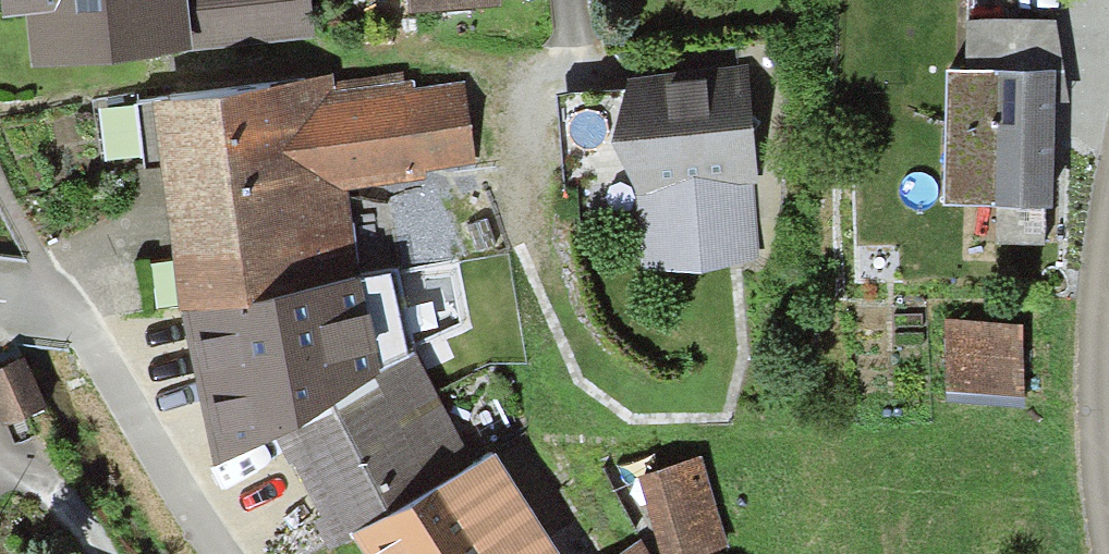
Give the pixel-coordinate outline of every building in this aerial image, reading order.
[(5,23),(31,21),(34,60),(310,36),(307,0),(3,0),(5,23)] [(414,14),(501,7),(500,0),(413,0),(414,14)] [(939,78),(938,208),(1043,209),(1045,25),(964,24),(964,78),(939,78)] [(748,70),(633,78),(620,141),(641,190),(647,278),(762,270),(748,70)] [(155,107),(177,313),(184,313),(357,279),(347,189),(430,178),(428,168),(475,162),(467,82),(415,87),(414,81),(405,82),(404,74),(333,85),(331,75),(155,107)] [(121,159),(158,154),(152,107),(115,111),(121,159)] [(184,313),(214,465),(277,439),(409,356),(390,272),(357,279),(184,313)] [(940,331),(942,402),(1011,400),(1009,329),(940,331)] [(409,356),(277,439),(339,545),(353,535),(478,464),(414,352),(409,356)] [(0,374),(0,416),(4,424),(38,408),(18,365),(0,374)] [(353,535),(364,553),(561,553),(498,453),(478,464),(353,535)] [(660,553),(701,553),(729,545),(701,456),(636,477),(660,553)] [(640,539),(618,553),(649,553),(640,539)]
